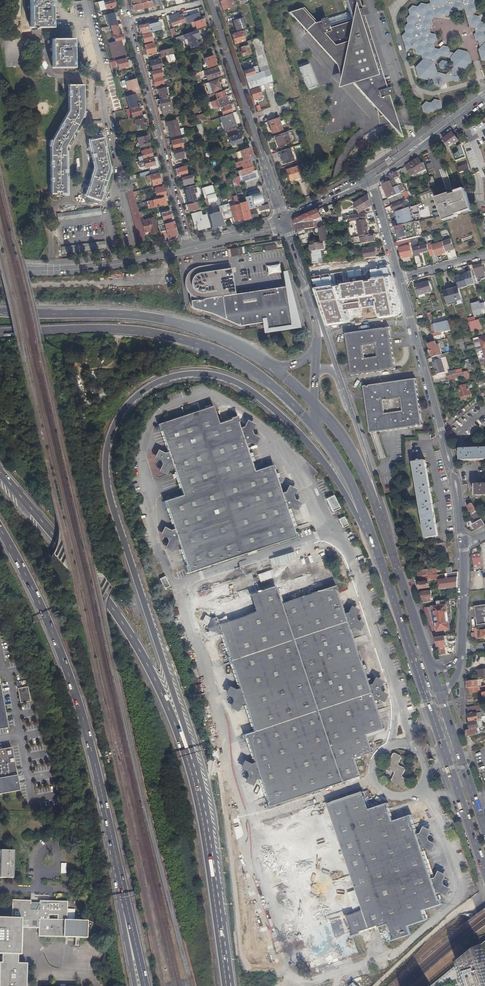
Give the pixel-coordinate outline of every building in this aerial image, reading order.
[(50,0),(31,0),(32,40),(42,40),(42,33),(48,33),(48,28),(50,27),(50,0)] [(113,0),(104,0),(98,2),(100,10),(115,6),(113,0)] [(151,0),(132,5),(134,11),(149,7),(149,8),(153,7),(151,0)] [(220,1),(223,9),(233,6),(231,0),(222,0),(220,1)] [(394,112),(388,94),(390,94),(388,87),(386,88),(363,15),(365,14),(363,8),(361,8),(358,0),(346,0),(349,12),(317,22),(303,7),(288,12),(294,18),(296,16),(337,62),(343,80),(351,77),(378,107),(381,116),(394,112)] [(410,14),(406,18),(408,23),(404,27),(405,32),(404,33),(402,36),(403,41),(408,42),(409,47),(410,47),(415,49),(416,53),(419,54),(421,54),(422,58),(423,59),(415,67),(418,77),(429,80),(431,78),(433,80),(435,85),(440,86),(441,85),(444,82),(452,80),(457,81),(461,77),(460,73),(460,69),(459,66),(464,64),(465,68),(471,62),(468,52),(458,49),(456,51),(451,50),(449,45),(444,44),(440,47),(435,46),(434,42),(438,38),(436,33),(431,31),(429,27),(433,23),(432,18),(436,14),(440,15),(444,12),(449,13),(452,9),(455,9),(460,10),(463,6),(464,6),(470,25),(474,26),(476,31),(474,33),(475,38),(478,39),(480,46),(478,48),(481,59),(484,60),(484,36),(483,31),(484,29),(484,22),(480,21),(479,17),(474,15),(473,13),(477,10),(476,5),(479,1),(479,0),(429,0),(431,5),(427,6),(422,5),(417,7),(412,5),(409,10),(410,14)] [(186,11),(187,12),(188,16),(199,12),(198,8),(186,11)] [(172,20),(171,20),(172,25),(180,22),(181,23),(185,22),(186,24),(191,22),(192,25),(195,24),(196,28),(205,25),(203,22),(205,21),(204,18),(202,18),(201,16),(199,12),(188,16),(187,12),(179,15),(178,13),(170,15),(172,20)] [(236,31),(244,28),(243,23),(241,18),(232,21),(235,30),(236,30),(236,31)] [(159,30),(157,23),(152,24),(152,26),(148,27),(147,24),(138,26),(140,30),(141,30),(142,33),(149,32),(149,33),(151,32),(159,30)] [(113,32),(115,41),(123,38),(122,34),(121,30),(119,31),(117,24),(111,25),(113,32)] [(200,38),(197,30),(173,38),(175,43),(182,40),(183,44),(185,44),(186,45),(189,44),(191,48),(198,45),(196,39),(200,38)] [(231,34),(234,44),(244,41),(242,34),(243,33),(242,31),(241,31),(231,34)] [(149,33),(142,34),(144,42),(152,40),(151,32),(149,33)] [(304,37),(309,43),(312,39),(307,34),(304,37)] [(257,58),(260,71),(266,70),(264,66),(268,65),(260,37),(251,39),(252,43),(257,58)] [(54,68),(67,68),(74,68),(74,63),(73,39),(67,39),(59,39),(54,39),(54,68)] [(247,45),(252,43),(251,39),(243,42),(245,46),(240,47),(241,50),(240,50),(242,56),(250,53),(247,45)] [(123,46),(121,40),(109,43),(110,49),(123,46)] [(144,45),(146,54),(156,52),(154,43),(144,45)] [(125,55),(123,46),(110,49),(113,58),(125,55)] [(170,61),(175,60),(172,48),(161,50),(162,56),(166,56),(169,55),(170,61)] [(208,67),(216,64),(213,55),(211,50),(204,53),(205,58),(204,58),(205,60),(204,61),(205,63),(206,63),(208,67)] [(128,66),(126,58),(117,60),(119,69),(128,66)] [(150,61),(153,70),(161,68),(162,68),(159,58),(150,61)] [(444,70),(448,66),(447,61),(442,59),(438,63),(439,68),(444,70)] [(306,91),(317,88),(310,63),(300,66),(306,91)] [(250,88),(264,84),(272,81),(269,68),(268,65),(264,66),(266,70),(260,71),(258,72),(245,76),(249,89),(250,88)] [(244,71),(245,76),(258,72),(256,66),(252,67),(252,69),(249,70),(244,71)] [(220,75),(217,67),(209,70),(210,73),(208,73),(209,75),(208,75),(209,79),(220,75)] [(153,70),(151,71),(153,78),(163,76),(161,68),(153,70)] [(163,76),(153,78),(155,86),(164,84),(162,78),(163,77),(163,76)] [(138,87),(137,83),(136,79),(126,81),(128,89),(128,90),(132,89),(133,94),(140,93),(139,87),(138,87)] [(215,93),(221,91),(217,79),(207,82),(211,94),(215,93)] [(83,85),(79,85),(71,85),(68,85),(68,110),(63,121),(52,140),(50,146),(50,148),(50,167),(50,175),(51,194),(51,193),(55,193),(62,193),(65,193),(65,194),(65,147),(68,141),(80,119),(81,117),(83,110),(83,99),(83,85),(84,85),(83,85)] [(167,96),(165,87),(158,89),(160,97),(167,96)] [(249,89),(253,99),(262,96),(259,87),(251,90),(250,88),(249,89)] [(220,98),(226,96),(224,90),(223,90),(221,91),(215,93),(217,99),(220,98)] [(223,106),(229,104),(228,101),(226,96),(220,98),(222,103),(218,105),(219,107),(223,106)] [(168,97),(159,99),(163,114),(172,111),(168,97)] [(437,110),(441,106),(440,101),(434,100),(431,103),(426,102),(422,106),(424,111),(428,113),(432,109),(437,110)] [(229,105),(229,104),(223,106),(224,107),(225,109),(224,110),(222,110),(223,115),(227,114),(232,112),(230,105),(229,105)] [(141,115),(139,106),(130,108),(132,117),(133,117),(136,116),(141,115)] [(233,118),(234,117),(233,112),(221,116),(225,130),(227,130),(236,127),(233,118)] [(147,118),(146,114),(141,115),(136,116),(137,119),(134,120),(137,131),(141,129),(141,128),(146,127),(143,119),(147,118)] [(268,121),(271,130),(272,133),(282,130),(278,117),(268,121)] [(459,132),(466,141),(461,142),(467,161),(468,164),(470,168),(470,169),(472,176),(484,169),(484,117),(459,132)] [(166,122),(170,137),(180,135),(176,119),(166,122)] [(233,149),(237,147),(236,144),(242,142),(236,127),(227,130),(229,137),(233,149)] [(286,132),(276,135),(277,140),(276,140),(278,147),(290,143),(286,132)] [(459,140),(452,132),(443,139),(449,146),(454,142),(457,146),(459,144),(458,143),(459,142),(458,141),(459,140)] [(149,144),(147,135),(136,138),(139,147),(149,144)] [(109,172),(109,166),(104,138),(104,137),(89,140),(89,141),(95,168),(86,196),(86,195),(85,196),(100,201),(109,172)] [(180,138),(171,140),(173,150),(183,148),(180,138)] [(239,161),(253,156),(249,147),(239,151),(238,147),(237,147),(233,149),(215,154),(216,158),(236,152),(239,161)] [(289,148),(280,152),(283,163),(293,160),(289,148)] [(143,160),(152,157),(150,149),(141,151),(143,160)] [(183,157),(181,149),(174,151),(176,159),(183,157)] [(452,163),(456,162),(457,162),(452,151),(448,152),(452,163)] [(239,175),(253,171),(250,162),(254,160),(253,156),(239,161),(235,163),(237,167),(242,166),(243,169),(238,171),(239,175)] [(154,165),(152,157),(143,160),(138,161),(139,166),(145,165),(145,167),(154,165)] [(421,162),(418,158),(410,163),(411,164),(414,169),(416,173),(423,170),(424,170),(426,169),(425,164),(422,165),(421,165),(420,163),(421,162)] [(411,164),(410,163),(406,166),(411,177),(416,174),(416,173),(414,169),(411,164)] [(460,173),(470,169),(470,168),(468,164),(459,168),(460,173)] [(187,174),(185,166),(175,169),(177,174),(178,174),(179,176),(187,174)] [(289,181),(295,179),(300,177),(296,166),(286,170),(289,181)] [(445,168),(440,170),(445,185),(440,187),(441,191),(445,189),(446,191),(452,189),(445,168)] [(241,183),(259,176),(257,169),(253,171),(239,175),(239,176),(241,183)] [(161,183),(158,173),(146,176),(147,180),(151,179),(152,185),(161,183)] [(191,175),(181,178),(183,185),(192,182),(191,175)] [(401,178),(400,176),(399,176),(394,179),(386,183),(383,185),(386,191),(398,186),(403,184),(401,178)] [(139,242),(146,240),(144,231),(141,221),(138,211),(136,204),(133,192),(131,184),(124,185),(139,242)] [(406,190),(403,184),(398,186),(386,191),(389,199),(401,193),(401,192),(406,190)] [(187,193),(185,194),(188,204),(195,202),(196,202),(194,193),(196,193),(194,185),(185,188),(187,193)] [(207,207),(212,227),(223,225),(219,211),(211,214),(208,202),(216,200),(216,197),(212,185),(202,188),(205,200),(207,207)] [(165,196),(163,186),(154,189),(157,198),(165,196)] [(247,204),(248,209),(254,208),(253,205),(262,203),(259,193),(258,190),(252,192),(253,194),(250,195),(245,197),(245,199),(247,204)] [(472,210),(465,190),(454,194),(461,215),(464,214),(463,213),(472,210)] [(406,191),(401,193),(389,199),(383,201),(384,204),(390,202),(392,206),(405,201),(410,199),(406,191)] [(461,215),(454,194),(446,197),(452,216),(457,215),(458,214),(459,216),(461,215)] [(367,197),(363,199),(355,204),(360,213),(369,208),(372,206),(369,196),(367,197)] [(165,204),(163,197),(152,200),(154,207),(165,204)] [(446,197),(437,199),(439,204),(440,208),(443,215),(444,219),(446,218),(452,216),(446,197)] [(392,206),(385,208),(386,211),(392,208),(393,211),(402,208),(403,210),(408,208),(405,201),(392,206)] [(187,204),(189,211),(197,209),(195,202),(188,204),(187,204)] [(222,220),(232,217),(232,215),(230,207),(229,203),(218,206),(219,211),(220,211),(222,220)] [(409,208),(411,215),(422,212),(419,204),(409,208)] [(243,218),(240,208),(239,205),(236,205),(231,207),(233,215),(234,220),(243,218)] [(56,213),(57,221),(101,215),(100,207),(56,213)] [(243,218),(243,220),(248,219),(246,209),(244,210),(243,207),(240,208),(243,218)] [(248,209),(251,221),(258,219),(255,207),(254,208),(248,209)] [(435,217),(443,215),(440,208),(433,210),(434,215),(435,217)] [(295,223),(295,225),(300,224),(303,223),(313,221),(313,219),(316,218),(317,219),(319,218),(322,217),(319,210),(296,219),(295,223)] [(164,224),(171,222),(170,219),(167,220),(167,218),(171,217),(171,216),(170,212),(169,211),(161,213),(163,219),(157,221),(158,225),(164,224)] [(191,215),(193,223),(196,223),(197,229),(208,226),(204,211),(191,215)] [(342,217),(341,211),(338,211),(339,214),(332,215),(332,219),(335,218),(339,217),(342,217)] [(335,218),(332,219),(324,220),(325,221),(326,221),(326,225),(325,226),(320,227),(320,229),(328,228),(327,226),(340,224),(339,217),(335,218)] [(141,221),(144,231),(150,230),(151,233),(156,232),(153,218),(141,221)] [(367,219),(358,221),(360,236),(370,235),(369,230),(370,229),(369,224),(368,224),(367,219)] [(295,225),(297,230),(301,229),(305,228),(306,229),(314,228),(313,221),(303,223),(300,224),(295,225)] [(175,228),(173,222),(171,222),(164,224),(166,230),(175,228)] [(416,222),(396,227),(400,241),(411,239),(415,238),(418,237),(419,237),(416,222)] [(176,235),(175,228),(166,230),(160,232),(161,238),(167,236),(168,238),(176,235)] [(321,241),(321,242),(324,242),(330,241),(328,231),(321,232),(322,241),(321,241)] [(355,237),(356,245),(376,242),(375,234),(370,235),(360,236),(355,237)] [(411,239),(412,243),(414,253),(427,250),(426,245),(417,247),(415,238),(411,239)] [(443,242),(445,246),(447,251),(454,249),(451,240),(443,242)] [(105,241),(61,248),(62,254),(106,248),(105,241)] [(311,244),(312,252),(321,250),(326,250),(324,242),(321,242),(311,244)] [(436,256),(446,253),(443,242),(433,245),(436,256)] [(427,250),(414,253),(414,255),(419,254),(418,253),(429,251),(428,244),(426,245),(427,250)] [(402,258),(412,256),(410,246),(404,247),(404,246),(402,246),(402,247),(400,248),(402,258)] [(364,249),(365,258),(377,257),(376,247),(364,249)] [(232,256),(242,254),(242,251),(239,251),(238,248),(231,249),(232,256)] [(321,250),(312,252),(314,263),(323,262),(321,250)] [(186,269),(188,285),(232,279),(230,262),(208,265),(186,269)] [(477,265),(474,266),(475,269),(477,277),(484,274),(484,273),(482,264),(477,265)] [(267,274),(280,273),(279,265),(267,265),(267,274)] [(479,284),(477,277),(475,269),(470,270),(475,285),(479,284)] [(232,279),(188,285),(192,305),(192,306),(193,307),(212,313),(239,325),(265,321),(266,328),(291,324),(285,286),(235,294),(232,279)] [(430,281),(419,284),(422,294),(425,293),(433,291),(430,281)] [(347,288),(349,299),(361,297),(360,286),(347,288)] [(449,290),(453,302),(462,299),(459,287),(449,290)] [(336,308),(341,307),(343,307),(347,306),(353,306),(353,305),(355,305),(354,303),(353,304),(348,302),(347,299),(342,300),(329,302),(322,303),(323,309),(328,308),(328,312),(336,311),(336,308)] [(484,304),(480,305),(480,302),(471,305),(475,316),(482,314),(481,311),(484,309),(484,305),(484,304)] [(435,332),(433,333),(434,336),(442,334),(441,331),(447,329),(445,322),(438,323),(438,322),(436,322),(436,324),(433,324),(435,332)] [(355,368),(352,373),(352,376),(355,375),(356,374),(358,375),(392,370),(395,366),(391,338),(387,339),(386,335),(390,330),(390,327),(387,327),(386,329),(384,328),(350,333),(346,337),(350,365),(355,364),(355,368)] [(474,340),(478,356),(484,355),(484,359),(484,337),(474,340)] [(436,356),(439,355),(435,341),(430,343),(434,356),(436,356)] [(439,373),(444,372),(439,355),(436,356),(437,359),(435,360),(439,373)] [(364,385),(364,388),(370,392),(370,395),(365,396),(370,429),(374,432),(375,432),(417,427),(418,425),(419,426),(423,426),(422,422),(417,419),(417,415),(421,414),(417,382),(413,379),(370,384),(369,386),(367,385),(364,385)] [(464,398),(470,396),(467,384),(461,385),(461,388),(458,389),(460,397),(463,396),(464,398)] [(187,572),(297,536),(295,532),(294,532),(285,504),(293,502),(291,493),(282,496),(273,469),(274,468),(273,464),(254,470),(243,439),(252,436),(249,428),(241,431),(237,421),(239,421),(237,415),(218,422),(212,406),(157,424),(160,431),(161,431),(169,455),(160,458),(163,466),(172,463),(182,495),(163,501),(166,508),(167,508),(175,532),(166,535),(169,543),(178,541),(186,565),(185,565),(187,572)] [(461,459),(469,459),(469,460),(480,459),(480,458),(484,458),(484,447),(475,447),(475,446),(472,446),(472,447),(461,448),(461,459)] [(419,461),(414,462),(427,540),(429,539),(429,537),(439,536),(437,527),(438,527),(438,524),(437,524),(434,508),(435,507),(434,504),(433,504),(431,491),(432,491),(432,488),(430,488),(428,472),(429,472),(428,469),(427,469),(426,460),(424,460),(424,459),(419,460),(419,461)] [(476,495),(484,494),(484,483),(476,484),(476,495)] [(468,505),(473,514),(477,511),(472,502),(468,505)] [(475,528),(484,523),(477,511),(473,514),(472,514),(476,521),(477,520),(478,521),(473,524),(475,528)] [(472,554),(473,558),(474,558),(474,567),(482,566),(481,555),(476,555),(476,554),(472,554)] [(439,579),(440,589),(454,587),(458,586),(458,581),(459,576),(447,578),(439,579)] [(424,581),(420,581),(420,588),(430,587),(429,580),(424,581)] [(425,597),(425,602),(435,601),(434,596),(435,595),(435,589),(432,590),(423,591),(423,597),(425,597)] [(450,599),(435,601),(435,603),(435,604),(431,605),(432,606),(429,607),(431,612),(428,613),(432,626),(435,625),(437,631),(452,628),(452,624),(452,610),(450,599)] [(475,606),(477,622),(478,630),(484,629),(484,605),(475,606)] [(442,648),(447,647),(449,647),(447,635),(437,637),(439,646),(437,646),(438,648),(442,648)] [(478,680),(468,681),(467,681),(468,685),(467,685),(466,685),(467,688),(468,688),(470,687),(479,686),(480,686),(483,686),(482,679),(478,680)] [(18,687),(21,702),(28,700),(26,686),(18,687)] [(481,712),(480,705),(467,707),(467,711),(467,714),(469,714),(481,712)] [(483,719),(482,716),(481,712),(469,714),(471,721),(482,719),(483,719)] [(471,721),(469,721),(471,729),(478,727),(484,726),(482,719),(471,721)] [(473,735),(480,733),(478,727),(471,729),(467,730),(467,733),(467,736),(473,735)] [(484,732),(480,733),(473,735),(474,740),(484,738),(484,732)] [(18,790),(11,747),(0,749),(0,793),(18,790)] [(406,767),(398,764),(402,756),(393,752),(387,767),(395,771),(391,781),(406,788),(410,779),(402,776),(406,767)] [(13,878),(13,851),(0,850),(0,878),(13,878)] [(471,872),(463,875),(466,883),(474,881),(471,872)] [(26,963),(16,963),(17,955),(19,955),(20,927),(38,928),(38,936),(75,938),(75,920),(66,920),(67,902),(39,901),(39,910),(30,910),(31,900),(12,900),(11,918),(0,917),(0,951),(3,951),(3,963),(0,963),(0,985),(25,985),(26,963)] [(459,961),(467,985),(484,985),(484,940),(459,961)]
